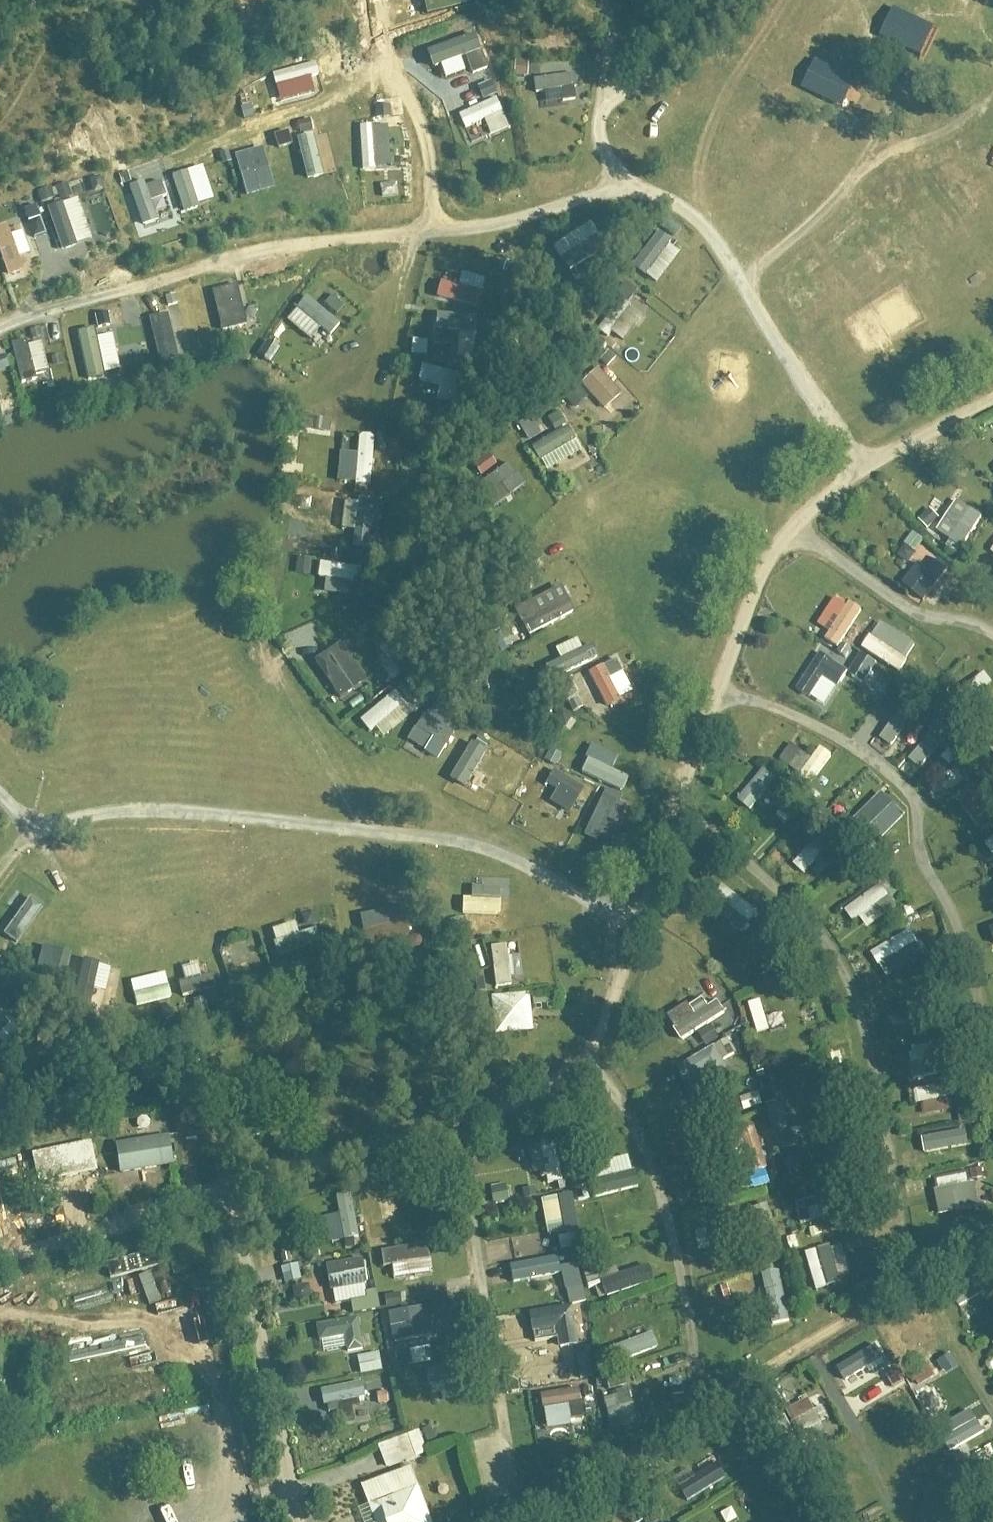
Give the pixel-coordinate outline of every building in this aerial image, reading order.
[(83,1143),(25,1156),(32,1189),(91,1176),(83,1143)] [(356,1486),(371,1521),(428,1521),(404,1466),(356,1486)]
